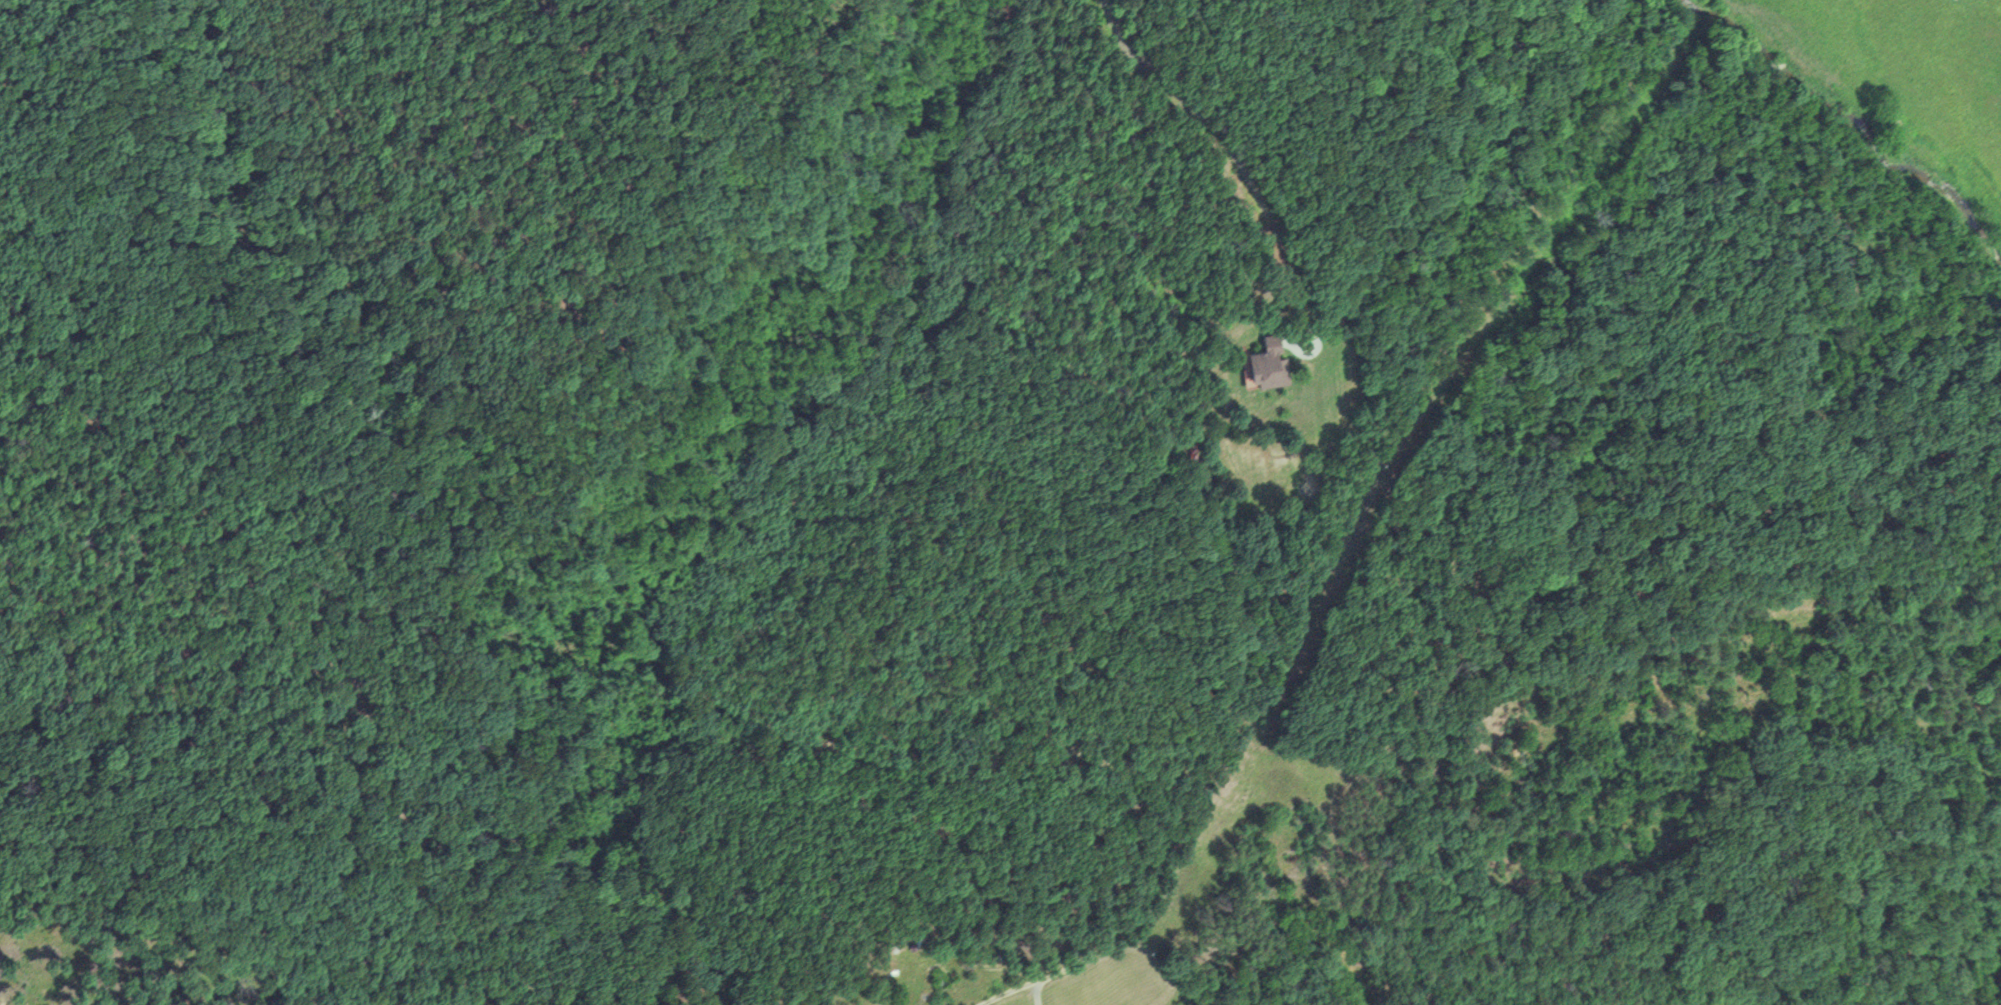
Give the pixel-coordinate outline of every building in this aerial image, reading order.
[(1237,351),(1238,386),(1282,384),(1279,333),(1257,334),(1258,350),(1237,351)] [(928,973),(937,988),(947,981),(937,967),(928,973)]
